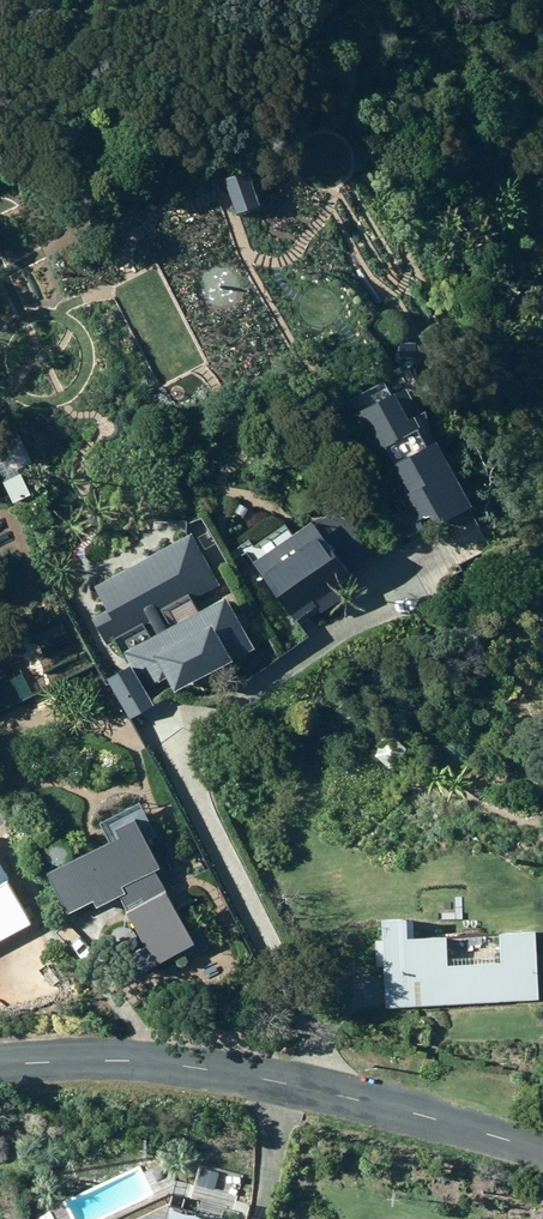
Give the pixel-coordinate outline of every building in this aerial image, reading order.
[(227,178),(239,215),(263,207),(251,170),(227,178)] [(362,418),(421,527),(431,522),(440,524),(443,531),(481,510),(446,446),(437,452),(423,425),(434,419),(431,413),(424,417),(411,392),(362,418)] [(16,506),(34,497),(23,472),(34,467),(12,419),(0,424),(0,470),(16,506)] [(377,559),(341,510),(317,521),(297,536),(288,525),(249,554),(299,623),(320,608),(327,615),(346,600),(340,592),(357,579),(355,575),(377,559)] [(196,537),(98,590),(111,613),(95,621),(110,647),(168,616),(176,631),(128,656),(135,669),(112,682),(133,721),(157,708),(147,689),(170,678),(179,696),(259,654),(231,601),(202,616),(195,601),(222,586),(196,537)] [(0,686),(0,714),(34,695),(22,674),(0,686)] [(404,769),(411,754),(401,740),(384,742),(378,757),(388,771),(404,769)] [(164,872),(139,820),(121,830),(126,842),(53,878),(62,896),(59,898),(66,911),(69,910),(72,917),(96,904),(100,910),(122,899),(131,916),(133,915),(151,951),(137,958),(144,974),(198,948),(172,896),(170,897),(158,874),(164,872)] [(36,927),(0,860),(0,946),(36,927)] [(214,917),(197,926),(202,935),(219,927),(214,917)] [(388,1009),(541,1001),(537,935),(505,937),(507,968),(453,970),(451,941),(420,942),(419,921),(386,923),(387,943),(380,943),(382,970),(386,969),(388,1009)] [(430,1048),(431,1031),(418,1030),(417,1046),(430,1048)]
